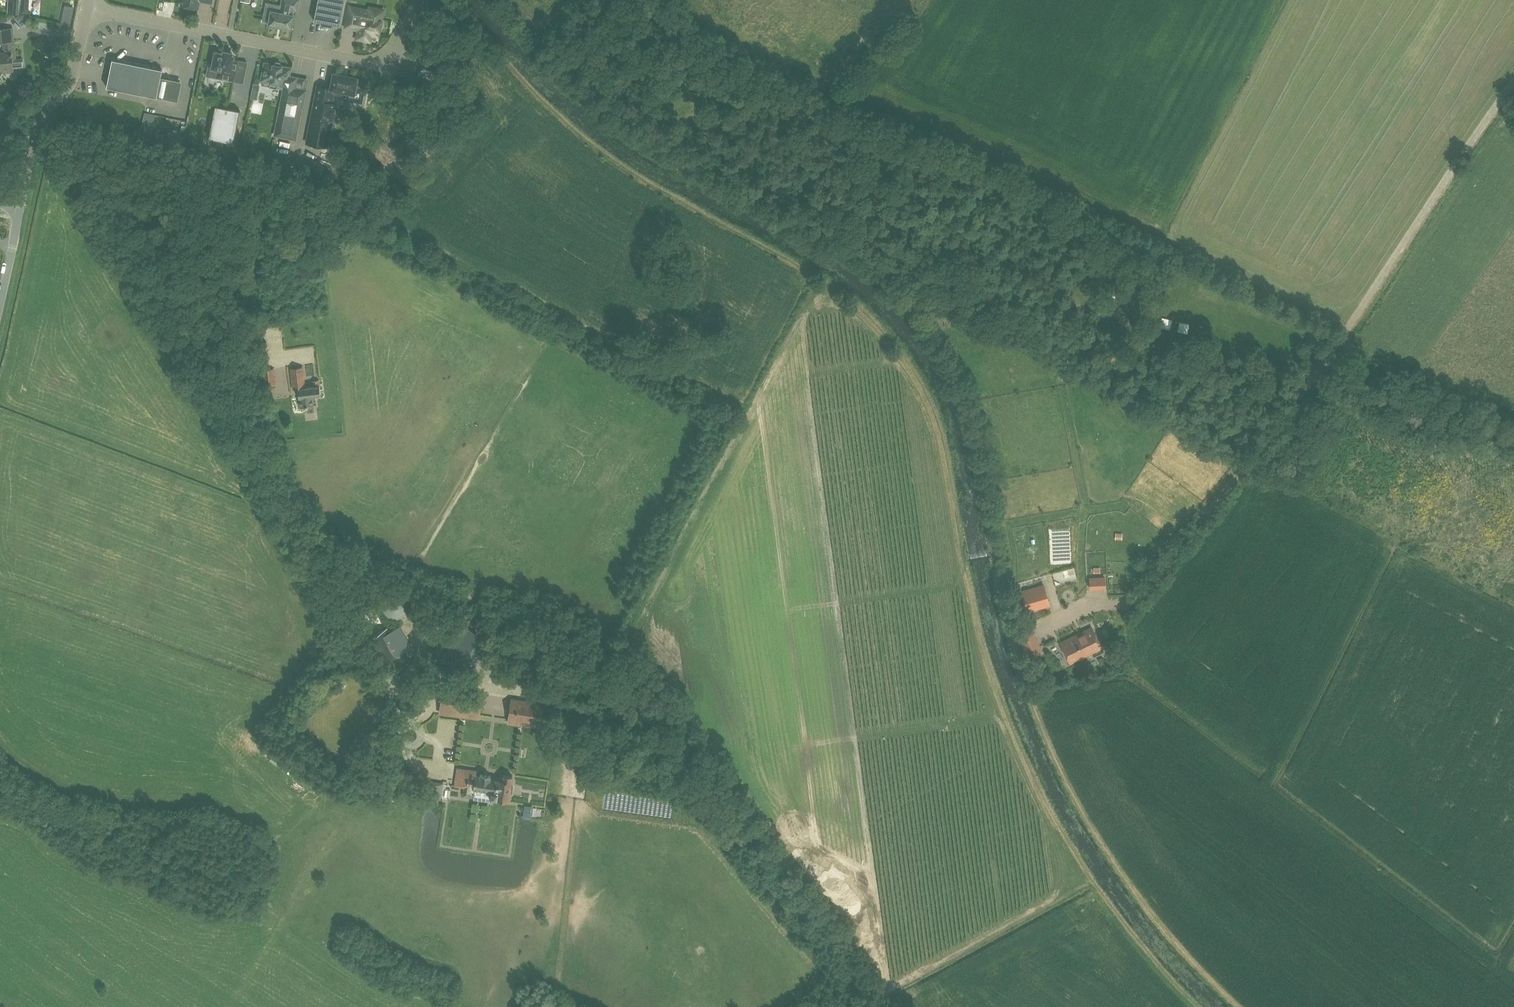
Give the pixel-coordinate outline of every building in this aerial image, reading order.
[(8,13),(19,14),(20,0),(8,0),(8,13)] [(291,28),(294,14),(290,14),(291,9),(297,10),(299,0),(282,0),(280,12),(265,9),(263,21),(269,22),(268,24),(291,28)] [(340,25),(345,0),(318,0),(314,20),(340,25)] [(20,12),(29,12),(30,3),(21,3),(20,12)] [(360,25),(357,38),(370,41),(372,31),(378,32),(379,31),(381,31),(383,21),(381,21),(382,16),(361,12),(361,9),(350,7),(348,17),(357,19),(357,21),(360,25)] [(23,67),(22,59),(16,59),(13,28),(0,29),(0,42),(3,42),(4,52),(0,53),(0,70),(1,69),(3,69),(3,72),(13,71),(13,68),(23,67)] [(224,52),(224,54),(215,52),(212,68),(219,69),(218,75),(234,79),(238,59),(233,58),(233,56),(231,56),(232,53),(224,52)] [(107,87),(156,97),(162,69),(113,59),(107,87)] [(274,63),(273,65),(265,64),(262,79),(261,85),(284,89),(275,135),(295,139),(305,91),(292,88),(294,78),(288,77),(290,68),(282,67),(282,65),(281,62),(278,61),(276,62),(274,63)] [(342,91),(348,92),(347,99),(362,102),(364,93),(365,93),(368,81),(358,79),(358,81),(357,81),(357,77),(334,73),(331,88),(318,86),(307,143),(326,147),(335,103),(331,102),(333,93),(341,94),(342,91)] [(161,76),(156,97),(176,101),(180,80),(161,76)] [(240,110),(216,105),(209,138),(234,143),(240,110)] [(301,167),(296,175),(315,185),(319,176),(301,167)] [(290,368),(293,389),(295,389),(295,391),(298,391),(300,407),(315,405),(313,395),(321,394),(319,379),(312,380),(313,385),(306,386),(303,366),(290,368)] [(272,368),(263,369),(265,386),(274,385),(272,368)] [(1020,590),(1026,611),(1049,605),(1043,583),(1020,590)] [(484,638),(465,626),(463,625),(442,658),(468,676),(482,655),(490,643),(484,638)] [(407,662),(405,658),(415,653),(399,626),(389,631),(387,627),(368,638),(388,673),(407,662)] [(1015,633),(1021,645),(1026,657),(1041,650),(1036,638),(1030,626),(1015,633)] [(1059,642),(1070,664),(1103,648),(1092,626),(1059,642)] [(483,694),(443,687),(440,708),(479,715),(483,694)] [(551,703),(511,698),(508,719),(548,724),(551,703)] [(476,770),(467,768),(463,795),(474,797),(474,795),(509,800),(513,776),(500,774),(499,779),(491,777),(491,775),(480,773),(480,776),(475,775),(476,770)] [(434,791),(435,783),(425,782),(424,790),(434,791)]
